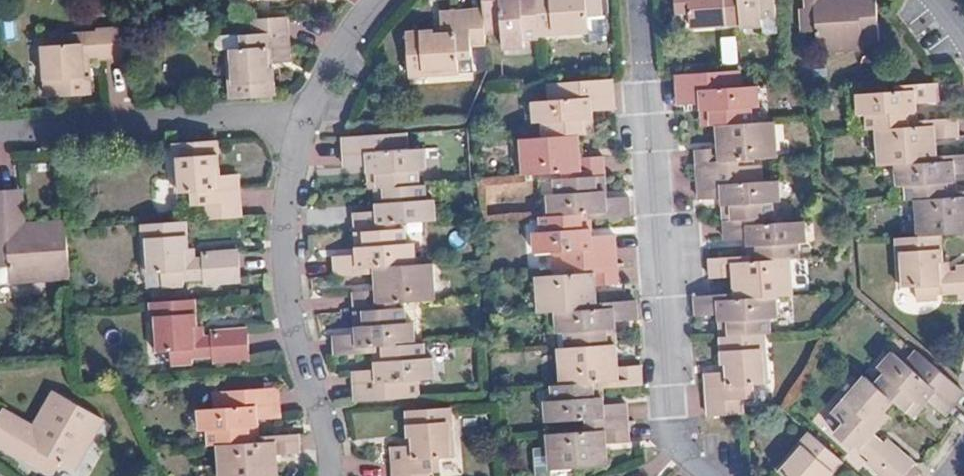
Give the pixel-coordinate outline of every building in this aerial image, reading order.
[(535,0),(481,0),(482,8),(483,20),(499,19),(500,35),(521,33),(521,26),(537,25),(537,23),(535,0)] [(585,4),(599,3),(599,0),(535,0),(537,23),(586,19),(585,4)] [(739,0),(675,0),(676,17),(690,16),(691,31),(741,28),(739,0)] [(776,0),(739,0),(741,28),(741,30),(762,28),(762,23),(777,22),(776,0)] [(807,12),(803,12),(803,33),(818,32),(819,53),(863,49),(863,43),(880,42),(877,0),(839,0),(839,1),(826,1),(826,0),(806,0),(807,12)] [(470,57),(469,45),(485,43),(483,20),(482,8),(438,11),(440,31),(440,38),(433,39),(432,31),(405,33),(408,78),(458,73),(457,59),(470,57)] [(283,62),(279,18),(245,21),(247,36),(235,37),(235,51),(220,53),(223,101),(268,97),(266,73),(258,73),(258,65),(283,62)] [(142,58),(140,28),(137,25),(121,26),(128,33),(129,58),(142,58)] [(129,58),(128,33),(121,26),(108,27),(108,32),(69,33),(69,41),(51,43),(56,100),(103,98),(102,78),(96,78),(95,56),(109,55),(109,60),(129,58)] [(722,37),(724,64),(739,63),(738,36),(722,37)] [(758,109),(757,89),(748,89),(748,80),(739,80),(738,72),(676,76),(678,107),(700,105),(707,105),(708,113),(701,114),(701,126),(716,125),(752,123),(751,111),(758,109)] [(583,121),(582,114),(590,113),(614,112),(612,80),(548,84),(549,102),(532,103),(534,124),(540,124),(541,138),(578,136),(591,135),(590,120),(583,121)] [(906,114),(906,107),(914,106),(935,104),(934,85),(896,87),(896,93),(855,96),(857,117),(863,117),(864,132),(875,131),(915,128),(915,123),(914,114),(906,114)] [(914,114),(914,106),(906,107),(906,114),(914,114)] [(935,158),(935,146),(928,146),(928,139),(934,139),(956,137),(954,120),(915,123),(915,128),(875,131),(878,168),(895,166),(935,164),(935,158)] [(776,157),(773,122),(752,123),(716,125),(717,142),(724,141),(725,149),(718,149),(696,150),(697,169),(736,167),(736,159),(776,157)] [(424,171),(423,150),(406,150),(404,133),(341,138),(344,168),(366,166),(374,165),(375,174),(366,175),(368,190),(374,189),(418,186),(417,171),(424,171)] [(606,177),(605,159),(580,161),(572,162),(572,153),(579,153),(578,136),(541,138),(522,140),(525,175),(564,173),(564,180),(606,177)] [(239,220),(235,178),(209,181),(208,171),(217,171),(215,144),(170,148),(174,197),(189,196),(190,209),(204,208),(205,223),(239,220)] [(580,161),(579,153),(572,153),(572,162),(580,161)] [(956,183),(947,183),(947,176),(955,175),(963,175),(963,156),(935,158),(935,164),(895,166),(896,187),(901,187),(902,202),(915,202),(956,200),(956,193),(956,183)] [(375,174),(374,165),(366,166),(366,175),(375,174)] [(779,202),(778,182),(761,183),(759,165),(736,167),(697,169),(699,200),(722,199),(729,198),(729,205),(723,206),(724,221),(764,219),(772,218),(771,203),(779,202)] [(218,180),(217,171),(208,171),(209,181),(218,180)] [(956,183),(955,175),(947,176),(947,183),(956,183)] [(600,202),(600,194),(607,194),(606,177),(564,180),(555,179),(557,197),(550,197),(552,217),(592,214),(592,219),(631,217),(630,200),(608,202),(600,202)] [(427,202),(426,185),(418,186),(374,189),(375,205),(383,205),(384,212),(376,213),(354,215),(355,233),(396,231),(396,225),(434,222),(433,202),(427,202)] [(26,228),(23,192),(15,193),(16,222),(13,223),(14,236),(26,235),(26,228)] [(956,193),(956,200),(915,202),(917,237),(939,236),(963,234),(963,192),(956,193)] [(65,237),(64,237),(63,236),(63,235),(63,234),(63,233),(64,233),(64,232),(65,232),(64,224),(26,228),(26,235),(14,236),(13,223),(16,222),(15,193),(0,194),(0,272),(9,272),(10,288),(69,282),(65,237)] [(384,212),(383,205),(375,205),(376,213),(384,212)] [(617,266),(615,236),(593,238),(585,239),(584,231),(593,230),(592,219),(592,214),(552,217),(543,218),(545,234),(536,234),(538,257),(557,256),(558,272),(577,270),(577,268),(617,266)] [(801,258),(800,243),(805,242),(804,221),(764,223),(764,219),(724,221),(725,241),(748,239),(755,239),(755,246),(748,246),(749,256),(749,262),(790,259),(801,258)] [(240,284),(238,254),(199,258),(200,262),(182,264),(182,251),(186,250),(184,225),(141,229),(145,278),(160,277),(161,290),(182,288),(182,283),(202,282),(203,287),(240,284)] [(409,245),(408,230),(396,231),(355,233),(356,248),(363,248),(364,256),(356,256),(334,258),(336,278),(376,275),(375,268),(416,265),(414,245),(409,245)] [(593,238),(593,230),(584,231),(585,239),(593,238)] [(954,270),(954,275),(937,276),(929,276),(929,263),(937,263),(941,263),(939,236),(917,237),(895,239),(899,288),(914,287),(915,301),(936,300),(936,294),(955,294),(956,300),(963,299),(963,269),(954,270)] [(792,297),(790,259),(749,262),(749,256),(709,258),(710,277),(732,276),(739,276),(740,284),(733,284),(733,294),(734,300),(736,301),(775,298),(792,297)] [(937,276),(937,263),(929,263),(929,276),(937,276)] [(433,300),(431,264),(416,265),(375,268),(376,275),(376,284),(384,284),(384,292),(376,292),(352,294),(353,313),(395,309),(395,303),(433,300)] [(590,295),(589,287),(597,287),(619,286),(617,266),(577,268),(577,270),(578,275),(536,278),(539,316),(557,314),(598,311),(598,304),(597,294),(590,295)] [(9,272),(0,272),(0,289),(10,288),(9,272)] [(771,333),(770,318),(776,317),(775,298),(736,301),(734,300),(733,294),(705,297),(691,298),(693,316),(717,315),(724,314),(724,321),(718,321),(719,337),(764,334),(771,333)] [(618,347),(617,331),(610,331),(609,324),(616,323),(638,322),(636,301),(598,304),(598,311),(557,314),(558,337),(563,336),(564,351),(618,347)] [(257,362),(254,333),(218,336),(218,340),(201,341),(200,329),(204,329),(203,316),(196,317),(194,302),(157,305),(161,355),(176,354),(177,369),(200,367),(199,362),(220,361),(220,365),(257,362)] [(413,346),(413,326),(407,326),(406,308),(395,309),(353,313),(354,330),(362,330),(362,337),(355,337),(332,339),(334,358),(374,355),(374,349),(413,346)] [(752,399),(752,385),(767,384),(764,334),(719,337),(721,364),(728,364),(729,372),(722,372),(705,373),(709,417),(743,415),(741,400),(752,399)] [(433,382),(431,360),(422,360),(422,345),(413,346),(374,349),(374,355),(375,364),(382,364),(383,374),(375,374),(353,375),(355,404),(417,399),(416,384),(433,382)] [(643,387),(642,367),(620,369),(613,370),(612,362),(619,361),(618,347),(564,351),(559,351),(562,387),(604,384),(604,390),(643,387)] [(918,353),(906,366),(894,355),(881,370),(886,376),(876,387),(893,402),(913,419),(924,407),(918,402),(922,397),(928,403),(944,417),(963,395),(963,393),(918,353)] [(876,425),(879,427),(889,417),(883,413),(893,402),(876,387),(865,377),(832,414),(843,425),(833,436),(849,450),(853,445),(868,459),(865,464),(879,475),(905,475),(914,466),(886,441),(882,445),(869,433),(876,425)] [(598,407),(598,400),(605,400),(604,390),(604,384),(562,387),(551,388),(551,403),(546,403),(548,430),(588,427),(628,424),(627,405),(605,407),(598,407)] [(258,446),(258,441),(257,432),(250,433),(250,426),(257,425),(280,424),(278,391),(216,396),(217,415),(198,416),(200,436),(209,436),(210,451),(258,446)] [(106,423),(55,396),(36,430),(41,434),(34,447),(22,441),(26,435),(1,421),(0,422),(0,452),(45,475),(58,475),(61,469),(75,475),(76,475),(106,423)] [(928,403),(922,397),(918,402),(924,407),(928,403)] [(452,410),(408,414),(410,440),(418,440),(418,448),(411,449),(393,450),(395,475),(430,475),(441,475),(440,461),(456,460),(452,410)] [(34,447),(41,434),(36,430),(5,414),(1,421),(26,435),(22,441),(34,447)] [(601,447),(608,446),(629,445),(628,424),(588,427),(588,433),(549,436),(550,447),(535,448),(537,475),(551,475),(551,469),(592,466),(610,465),(609,454),(602,455),(601,447)] [(844,462),(809,432),(776,469),(784,475),(832,475),(844,462)] [(278,467),(271,467),(271,460),(277,459),(300,457),(299,437),(258,441),(258,446),(218,450),(221,475),(278,475),(278,467)] [(418,448),(418,440),(410,440),(411,449),(418,448)]
